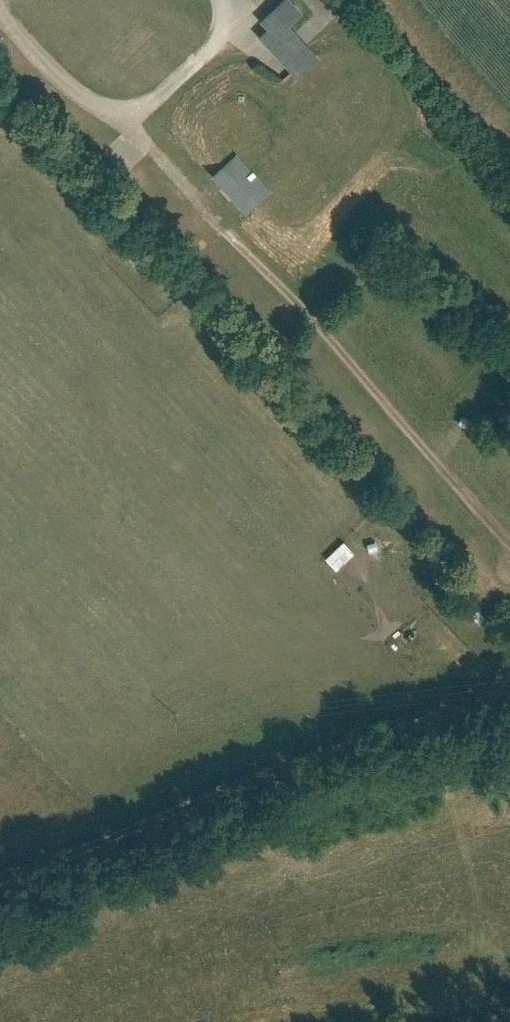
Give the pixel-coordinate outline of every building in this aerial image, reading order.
[(291,0),(276,0),(263,12),(252,0),(249,0),(221,25),(250,57),(267,42),(297,75),(321,54),(289,19),(300,9),(291,0)] [(239,152),(215,174),(247,210),(272,188),(239,152)] [(340,565),(358,547),(347,535),(329,553),(340,565)]
